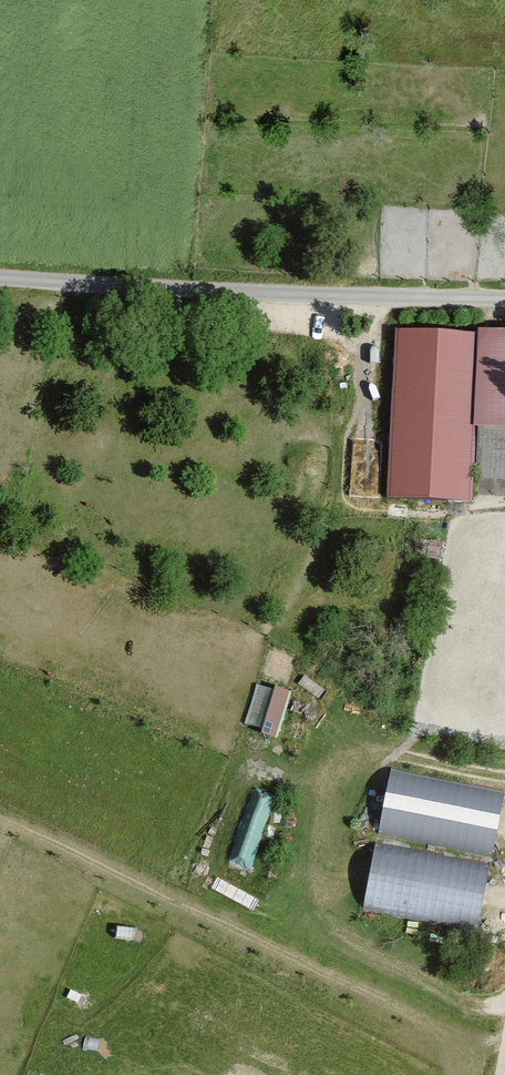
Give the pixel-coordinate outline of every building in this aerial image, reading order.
[(471,480),(504,481),(504,333),(478,331),(478,336),(471,480)] [(478,336),(394,332),(386,499),(470,502),(471,480),(478,336)] [(504,791),(392,769),(378,836),(491,858),(504,791)] [(363,910),(477,932),(489,869),(376,847),(363,910)]
